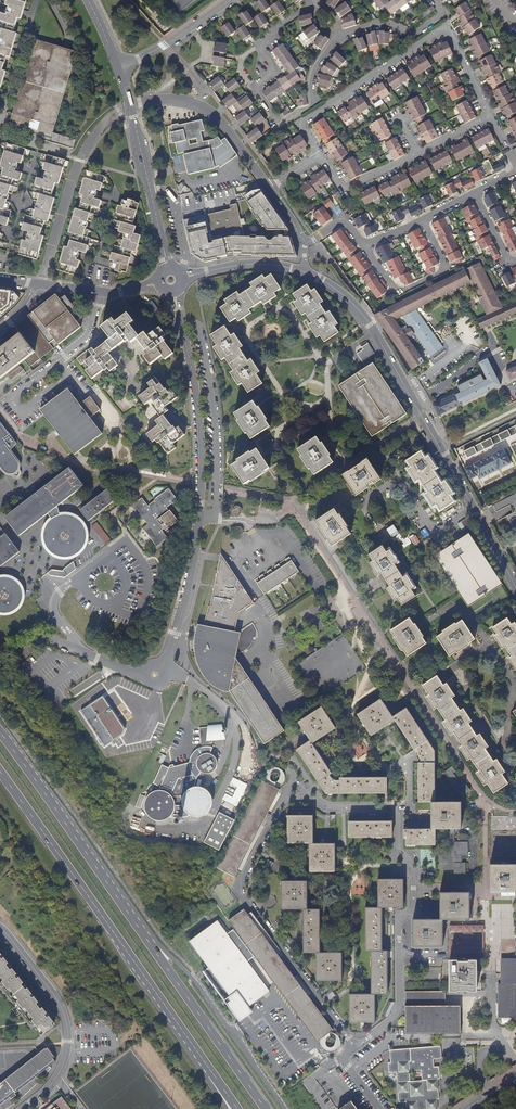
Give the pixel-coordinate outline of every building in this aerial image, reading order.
[(5,75),(6,71),(2,70),(6,56),(10,57),(12,50),(14,45),(17,33),(14,32),(18,18),(21,19),(22,15),(24,10),(27,0),(6,0),(5,5),(9,6),(8,8),(7,8),(6,12),(7,12),(6,14),(0,13),(0,91),(5,75)] [(180,10),(194,0),(173,0),(180,10)] [(262,12),(269,7),(265,0),(258,0),(256,0),(254,1),(262,12)] [(277,15),(278,16),(281,14),(280,13),(285,10),(278,0),(270,5),(271,6),(277,15)] [(334,9),(340,0),(328,0),(325,3),(334,9)] [(380,9),(384,5),(389,2),(387,0),(375,0),(374,1),(380,9)] [(393,0),(392,0),(389,2),(384,5),(386,8),(383,11),(388,17),(391,15),(390,13),(399,8),(393,0)] [(345,2),(334,9),(340,17),(351,10),(345,2)] [(457,15),(469,7),(464,2),(454,9),(456,12),(457,14),(456,15),(457,15)] [(426,14),(434,9),(432,5),(424,10),(426,14)] [(469,7),(457,15),(459,18),(470,10),(471,10),(469,7)] [(238,15),(244,25),(245,26),(253,20),(252,19),(245,9),(238,15)] [(462,28),(474,19),(476,18),(470,10),(459,18),(462,21),(463,23),(460,25),(462,28)] [(253,18),(260,28),(264,24),(265,26),(268,23),(267,22),(261,13),(260,12),(253,18)] [(311,14),(298,17),(301,26),(313,23),(311,14)] [(353,16),(341,19),(343,28),(356,24),(354,15),(353,16)] [(480,27),(474,19),(462,28),(464,32),(466,30),(467,32),(469,35),(475,31),(480,27)] [(220,27),(227,36),(234,32),(235,31),(227,20),(224,23),(224,24),(220,27)] [(314,24),(303,32),(308,40),(319,32),(316,28),(314,24)] [(236,30),(237,32),(242,40),(247,37),(248,38),(251,36),(244,25),(243,25),(235,30),(236,30)] [(379,39),(379,32),(375,33),(375,31),(374,31),(370,32),(370,34),(366,35),(368,46),(378,44),(377,39),(379,39)] [(379,39),(379,44),(389,44),(389,42),(392,42),(392,34),(389,34),(389,32),(388,32),(385,32),(385,31),(380,31),(379,31),(379,32),(379,39)] [(329,39),(321,33),(314,44),(321,50),(329,39)] [(477,36),(471,39),(469,40),(471,43),(472,45),(470,46),(471,50),(485,43),(481,34),(477,36)] [(353,40),(358,52),(367,48),(362,36),(353,40)] [(52,135),(53,133),(76,52),(69,49),(63,48),(34,39),(10,123),(52,135)] [(442,44),(441,42),(437,44),(444,58),(452,54),(447,41),(444,43),(442,44)] [(213,51),(226,53),(228,44),(215,42),(214,42),(213,51)] [(277,59),(278,58),(288,51),(282,43),(273,50),(276,55),(275,56),(277,59)] [(490,52),(485,43),(471,50),(473,53),(475,52),(476,54),(478,58),(484,55),(490,52)] [(435,62),(444,58),(437,44),(433,45),(434,47),(432,48),(429,50),(435,62)] [(282,67),(293,59),(288,51),(278,58),(281,62),(280,63),(282,67)] [(331,57),(330,58),(339,67),(346,60),(336,52),(331,57)] [(418,56),(414,58),(423,71),(431,65),(424,54),(421,56),(419,57),(418,56)] [(482,66),(480,67),(481,71),(495,64),(491,55),(486,58),(479,61),(481,64),(482,66)] [(212,56),(211,65),(224,67),(225,58),(212,56)] [(423,71),(414,58),(411,60),(412,62),(410,63),(407,65),(415,76),(423,71)] [(289,73),(299,67),(293,59),(282,67),(285,70),(286,69),(289,73)] [(320,74),(331,77),(331,76),(333,75),(337,68),(327,62),(324,66),(323,66),(321,69),(322,70),(320,74)] [(497,63),(495,64),(481,71),(483,74),(486,73),(487,75),(489,78),(498,73),(501,72),(497,63)] [(299,67),(289,73),(288,74),(286,76),(292,85),(300,79),(301,80),(302,80),(305,77),(300,71),(303,69),(299,67)] [(403,68),(399,70),(400,72),(399,73),(397,70),(394,72),(402,84),(410,78),(403,68)] [(452,74),(454,73),(452,68),(440,74),(445,83),(457,77),(456,74),(453,75),(452,74)] [(390,78),(389,76),(386,79),(393,90),(402,84),(394,72),(390,74),(392,77),(390,78)] [(491,83),(489,84),(491,88),(497,85),(503,82),(498,73),(489,78),(486,79),(487,83),(490,81),(491,83)] [(332,77),(331,77),(320,74),(319,74),(318,77),(319,78),(318,82),(318,83),(319,83),(318,87),(326,89),(327,85),(329,86),(332,77)] [(214,92),(224,84),(219,76),(209,84),(212,88),(211,89),(214,92)] [(277,80),(277,81),(284,91),(292,85),(286,76),(285,76),(281,79),(280,78),(277,80)] [(230,93),(240,86),(236,81),(238,80),(235,77),(234,78),(225,85),(224,85),(230,93)] [(447,93),(448,93),(459,87),(457,84),(456,82),(459,80),(457,77),(445,83),(442,84),(447,93)] [(269,86),(276,97),(284,91),(277,81),(273,84),(272,83),(269,86)] [(377,85),(376,84),(373,86),(381,99),(389,94),(382,83),(379,84),(377,85)] [(498,95),(494,97),(496,101),(499,99),(509,94),(504,85),(499,88),(493,91),(495,95),(497,94),(498,95)] [(262,92),(269,102),(276,97),(269,86),(266,88),(266,89),(262,92)] [(373,105),(381,99),(373,86),(369,88),(370,90),(369,91),(366,93),(373,105)] [(463,90),(461,86),(459,87),(448,93),(452,101),(464,96),(462,92),(461,91),(463,90)] [(500,110),(514,103),(515,102),(511,93),(509,94),(499,99),(500,103),(501,105),(498,106),(500,110)] [(224,106),(226,109),(233,104),(237,101),(231,94),(222,101),(225,105),(224,106)] [(248,95),(247,95),(237,102),(237,101),(233,104),(240,113),(244,110),(243,110),(252,103),(249,98),(250,98),(248,95)] [(355,98),(352,100),(361,113),(369,107),(361,96),(359,98),(357,99),(355,98)] [(407,110),(408,112),(421,105),(417,97),(405,103),(407,106),(408,108),(406,109),(407,110)] [(351,105),(349,106),(346,108),(352,117),(353,119),(361,114),(361,113),(352,100),(349,102),(351,105)] [(467,105),(468,104),(466,100),(455,106),(459,115),(472,108),(471,105),(468,106),(467,105)] [(514,103),(500,110),(501,113),(503,112),(504,114),(506,117),(512,115),(515,113),(515,108),(514,103)] [(341,111),(340,109),(336,112),(344,123),(352,117),(346,108),(344,105),(341,107),(343,110),(341,111)] [(426,114),(421,105),(408,112),(410,116),(411,115),(412,117),(414,120),(416,119),(418,122),(425,118),(423,115),(426,114)] [(459,115),(464,123),(475,118),(473,114),(471,114),(470,113),(474,111),(472,108),(459,115)] [(239,126),(249,118),(244,110),(240,113),(235,118),(238,122),(237,123),(239,126)] [(280,119),(288,113),(286,110),(278,115),(280,119)] [(260,112),(250,119),(256,127),(265,120),(267,119),(264,116),(263,117),(260,112)] [(376,132),(388,126),(386,122),(383,124),(382,122),(384,121),(382,117),(371,123),(376,132)] [(508,121),(507,122),(509,126),(511,125),(511,126),(508,128),(510,131),(515,128),(515,117),(514,118),(508,121)] [(313,124),(316,128),(317,127),(318,128),(315,130),(317,134),(329,126),(324,118),(313,124)] [(418,132),(419,136),(434,128),(429,120),(426,121),(425,118),(418,122),(419,125),(417,126),(419,129),(420,131),(418,132)] [(171,125),(173,136),(178,154),(186,152),(186,154),(183,155),(182,156),(184,157),(183,158),(184,160),(183,161),(185,163),(184,164),(186,166),(184,167),(186,169),(185,170),(187,172),(186,172),(188,175),(201,172),(215,168),(215,167),(217,167),(219,165),(220,167),(237,155),(225,139),(221,141),(217,137),(214,140),(203,143),(201,132),(204,131),(202,120),(194,122),(178,125),(178,124),(171,125)] [(335,134),(329,126),(317,134),(319,137),(322,134),(323,136),(322,137),(324,141),(329,137),(335,134)] [(392,135),(389,131),(388,132),(387,130),(390,129),(388,126),(376,132),(380,141),(385,138),(392,135)] [(252,143),(262,135),(257,128),(246,135),(252,143)] [(423,138),(424,140),(426,143),(438,137),(434,128),(419,136),(421,139),(423,138)] [(483,130),(479,132),(486,144),(494,140),(489,129),(485,131),(486,132),(484,133),(483,130)] [(476,138),(475,136),(471,138),(474,144),(477,149),(486,144),(479,132),(476,133),(478,137),(476,138)] [(73,149),(75,139),(61,135),(59,145),(73,149)] [(304,147),(305,149),(309,147),(301,136),(293,142),(301,153),(304,151),(302,149),(304,147)] [(331,140),(326,144),(329,148),(330,147),(331,148),(328,150),(330,153),(342,145),(337,137),(331,140)] [(393,138),(387,141),(384,143),(389,152),(402,145),(400,142),(397,143),(396,142),(398,141),(396,137),(393,138)] [(467,138),(463,140),(464,142),(462,143),(459,145),(465,157),(474,152),(471,146),(468,140),(467,138)] [(301,153),(293,142),(292,139),(283,145),(284,146),(291,156),(295,154),(296,153),(298,156),(301,153)] [(7,226),(10,215),(11,213),(11,211),(8,210),(10,203),(6,202),(7,199),(8,200),(9,195),(8,195),(9,193),(12,194),(14,187),(18,188),(18,187),(19,184),(20,181),(22,173),(15,171),(16,169),(16,170),(18,165),(17,165),(18,163),(21,164),(24,155),(25,152),(26,149),(7,143),(5,151),(2,158),(1,163),(0,167),(3,168),(0,179),(0,224),(7,226)] [(348,154),(342,145),(330,153),(332,157),(336,154),(336,156),(335,157),(337,161),(339,159),(345,156),(348,154)] [(393,160),(405,154),(403,150),(401,151),(400,150),(403,148),(402,145),(389,152),(393,160)] [(459,145),(456,146),(454,147),(453,145),(449,147),(450,149),(453,155),(457,161),(465,157),(459,145)] [(290,161),(293,159),(291,156),(284,146),(276,151),(284,162),(287,160),(288,159),(290,161)] [(438,154),(444,166),(453,162),(450,157),(447,151),(443,153),(444,154),(442,155),(441,152),(438,154)] [(434,160),(433,158),(429,160),(432,166),(435,171),(444,166),(438,154),(434,156),(435,159),(434,160)] [(46,159),(45,161),(43,170),(46,171),(46,173),(45,173),(44,178),(44,180),(37,178),(34,188),(33,191),(33,192),(36,193),(34,200),(37,201),(37,204),(36,203),(35,208),(35,210),(31,209),(29,216),(26,215),(25,217),(25,219),(22,230),(29,232),(28,234),(27,234),(26,239),(27,239),(26,241),(22,240),(20,248),(19,251),(18,254),(37,260),(44,236),(40,235),(44,221),(48,222),(55,198),(51,197),(55,183),(59,184),(66,161),(47,155),(46,159)] [(344,172),(358,165),(353,156),(347,159),(341,162),(343,166),(344,167),(342,169),(344,172)] [(502,162),(492,167),(495,172),(505,167),(504,165),(507,163),(504,157),(500,159),(502,162)] [(425,160),(421,162),(423,164),(421,165),(418,167),(424,178),(432,174),(429,168),(426,162),(425,160)] [(348,174),(349,177),(350,180),(362,173),(358,165),(344,172),(346,176),(348,174)] [(412,169),(411,167),(407,169),(408,171),(412,177),(415,183),(424,178),(418,167),(414,168),(412,169)] [(455,180),(444,185),(449,195),(456,192),(455,188),(458,186),(461,185),(463,189),(474,184),(471,179),(475,178),(476,181),(484,177),(479,167),(468,173),(471,178),(461,183),(458,178),(455,180)] [(98,214),(98,211),(102,201),(94,199),(95,197),(96,197),(97,192),(96,192),(97,190),(101,191),(103,182),(104,180),(105,176),(86,171),(79,194),(83,196),(79,210),(75,209),(68,232),(72,233),(67,248),(64,247),(57,270),(76,276),(77,272),(78,269),(80,261),(77,260),(77,258),(78,258),(79,253),(79,251),(86,253),(89,243),(90,240),(91,238),(87,237),(89,230),(86,229),(86,228),(87,228),(88,223),(87,223),(88,221),(92,222),(94,214),(97,216),(98,214)] [(321,176),(319,174),(316,176),(324,188),(332,182),(325,171),(321,174),(322,176),(321,176)] [(409,179),(405,173),(402,175),(400,176),(399,174),(396,175),(403,189),(411,185),(409,179)] [(394,180),(392,181),(389,183),(393,192),(395,195),(403,191),(403,189),(396,175),(392,177),(394,180)] [(315,181),(313,182),(310,184),(317,195),(325,190),(324,188),(316,176),(313,178),(315,181)] [(389,183),(387,180),(384,182),(385,185),(384,186),(383,184),(379,186),(382,192),(385,197),(393,192),(389,183)] [(305,187),(302,189),(309,201),(317,195),(310,184),(309,182),(305,184),(307,186),(305,187)] [(374,186),(370,188),(371,190),(370,191),(368,187),(365,189),(371,202),(380,197),(379,194),(375,187),(374,186)] [(266,230),(289,230),(279,216),(280,215),(265,194),(263,195),(262,192),(263,191),(261,189),(243,193),(249,202),(248,203),(251,208),(249,209),(256,217),(257,217),(261,223),(260,223),(262,227),(264,226),(266,230)] [(362,195),(361,193),(357,195),(363,206),(371,202),(365,189),(362,191),(363,194),(362,195)] [(493,191),(484,196),(486,199),(484,200),(488,207),(494,204),(495,207),(489,210),(495,221),(501,218),(502,221),(497,224),(501,232),(502,232),(504,236),(502,236),(506,243),(509,249),(510,248),(512,252),(515,250),(515,238),(515,237),(511,228),(513,227),(507,214),(504,215),(499,205),(502,204),(500,200),(498,201),(493,191)] [(402,207),(391,212),(396,222),(404,218),(402,215),(405,213),(409,211),(411,216),(421,211),(419,206),(422,205),(424,208),(431,204),(426,194),(415,200),(418,205),(409,210),(406,205),(402,207)] [(333,204),(329,198),(322,203),(324,205),(326,209),(333,204)] [(113,247),(113,250),(110,260),(113,261),(113,263),(112,263),(111,267),(115,269),(115,271),(122,273),(122,272),(126,273),(133,251),(136,252),(141,236),(134,234),(136,226),(133,226),(139,204),(135,203),(135,201),(128,199),(127,201),(123,200),(121,204),(122,205),(122,207),(118,205),(115,216),(114,219),(114,220),(117,221),(115,229),(119,230),(118,232),(124,233),(123,238),(124,238),(123,240),(120,239),(117,246),(114,245),(113,247)] [(229,209),(182,219),(190,253),(208,249),(207,243),(210,242),(210,240),(228,236),(244,235),(242,226),(246,225),(245,218),(239,219),(236,203),(228,206),(229,209)] [(477,212),(472,203),(461,209),(465,218),(467,222),(470,220),(474,228),(473,229),(476,236),(475,237),(476,240),(481,249),(487,246),(492,256),(491,256),(493,260),(500,257),(493,243),(488,234),(483,237),(481,234),(487,231),(484,223),(483,224),(481,220),(479,215),(474,218),(472,214),(477,212)] [(323,207),(313,214),(317,220),(322,226),(331,219),(327,213),(325,210),(323,207)] [(367,236),(378,231),(372,220),(370,221),(365,212),(353,218),(356,224),(358,227),(366,224),(368,227),(363,229),(367,236)] [(443,217),(431,223),(433,226),(435,230),(437,233),(440,237),(438,238),(442,246),(447,255),(451,262),(455,260),(457,263),(463,260),(458,249),(459,249),(454,240),(450,232),(451,232),(447,224),(443,217)] [(340,228),(330,235),(377,298),(386,291),(383,287),(385,285),(383,282),(381,279),(378,281),(375,277),(376,276),(371,270),(367,273),(365,270),(370,266),(365,258),(359,251),(354,254),(352,252),(356,249),(351,242),(350,243),(347,239),(350,237),(347,234),(345,231),(343,233),(340,228)] [(418,228),(407,234),(411,241),(414,249),(419,246),(426,243),(427,243),(423,235),(422,236),(418,228)] [(271,241),(268,241),(265,237),(256,237),(256,236),(244,235),(228,236),(210,240),(210,242),(207,243),(208,249),(192,253),(207,262),(217,260),(217,257),(227,256),(227,254),(234,252),(242,253),(241,255),(252,255),(252,256),(298,257),(291,237),(287,237),(286,236),(279,236),(278,237),(274,237),(271,241)] [(405,286),(413,281),(408,271),(406,272),(402,264),(398,255),(394,257),(391,250),(387,242),(375,248),(378,256),(379,255),(383,263),(386,262),(390,270),(394,278),(398,276),(401,283),(403,282),(405,286)] [(428,248),(418,253),(423,262),(424,262),(427,268),(425,269),(427,273),(433,270),(431,266),(438,263),(434,256),(432,253),(433,252),(430,247),(428,248)] [(408,365),(412,370),(423,362),(412,346),(410,343),(406,337),(413,333),(409,328),(402,332),(394,320),(401,316),(412,311),(415,309),(471,282),(487,316),(503,309),(482,266),(480,263),(465,271),(388,309),(373,316),(409,364),(408,365)] [(501,275),(507,286),(515,281),(515,266),(511,269),(513,274),(510,276),(508,272),(501,275)] [(117,275),(111,273),(109,280),(115,282),(117,275)] [(220,308),(230,323),(236,318),(238,320),(241,318),(250,312),(249,310),(262,302),(263,303),(276,295),(274,293),(281,289),(271,274),(265,279),(263,277),(251,285),(252,287),(240,295),(238,293),(225,302),(227,304),(220,308)] [(320,336),(324,342),(335,335),(339,332),(335,326),(336,325),(328,312),(326,313),(320,304),(322,303),(313,290),(311,291),(307,285),(293,294),(297,301),(295,302),(303,315),(305,314),(311,323),(310,324),(318,337),(320,336)] [(4,299),(11,302),(14,296),(8,293),(4,299)] [(59,345),(81,327),(77,322),(82,318),(65,296),(60,300),(56,294),(28,316),(49,344),(55,340),(59,345)] [(503,309),(487,316),(476,321),(481,331),(515,315),(515,303),(503,309)] [(430,356),(442,347),(415,309),(412,311),(401,316),(409,328),(413,333),(418,339),(420,342),(430,356)] [(110,371),(112,370),(115,368),(118,365),(116,362),(114,359),(109,353),(125,341),(125,342),(128,340),(129,340),(131,343),(136,339),(146,351),(154,344),(163,338),(166,335),(160,327),(147,336),(145,332),(139,336),(130,324),(134,321),(128,314),(116,323),(113,318),(102,327),(111,339),(95,351),(93,349),(90,351),(93,356),(104,370),(105,371),(108,368),(110,371)] [(53,349),(49,344),(28,316),(7,333),(12,339),(20,334),(35,352),(40,359),(53,349)] [(235,338),(233,335),(231,336),(225,326),(214,333),(210,336),(217,345),(215,347),(223,360),(225,358),(233,371),(231,372),(240,385),(242,383),(248,393),(252,391),(263,383),(256,374),(258,373),(256,369),(250,360),(248,361),(240,349),(241,347),(237,341),(235,338)] [(24,360),(35,352),(20,334),(12,339),(0,349),(0,379),(7,373),(9,376),(15,371),(20,367),(18,365),(24,360)] [(165,341),(163,338),(154,344),(162,355),(165,359),(173,353),(164,341),(165,341)] [(365,366),(377,358),(375,355),(376,355),(368,343),(361,347),(363,350),(357,354),(365,366)] [(150,364),(162,355),(154,344),(146,351),(145,351),(147,353),(147,354),(144,357),(150,364)] [(443,348),(442,347),(430,356),(430,357),(443,348)] [(81,365),(85,362),(93,356),(90,351),(88,349),(76,359),(81,365)] [(29,367),(40,359),(35,352),(24,360),(29,367)] [(92,379),(104,370),(93,356),(85,362),(90,368),(86,371),(92,379)] [(66,361),(71,371),(78,367),(72,357),(66,361)] [(439,419),(502,389),(487,359),(478,363),(487,380),(484,381),(481,375),(457,387),(460,393),(458,394),(457,393),(432,405),(439,419)] [(373,363),(360,372),(349,379),(338,386),(372,437),(406,414),(373,363)] [(21,366),(20,367),(15,371),(9,376),(8,376),(11,380),(24,370),(21,366)] [(505,371),(511,383),(512,383),(515,381),(515,366),(505,371)] [(145,405),(147,403),(157,395),(160,399),(168,392),(166,389),(165,390),(156,378),(148,384),(151,388),(139,397),(145,405)] [(72,394),(72,393),(71,394),(67,388),(41,409),(44,414),(44,415),(45,415),(48,419),(48,420),(49,420),(52,424),(51,424),(52,425),(56,429),(59,434),(63,438),(62,438),(62,439),(63,438),(67,443),(66,444),(67,444),(71,448),(70,449),(71,449),(75,454),(102,434),(98,429),(99,428),(98,427),(97,428),(94,423),(94,422),(93,422),(90,418),(91,418),(81,404),(80,405),(76,400),(77,400),(76,399),(76,400),(72,394)] [(172,389),(168,392),(160,399),(166,406),(178,397),(172,389)] [(169,410),(166,406),(160,399),(157,395),(147,403),(149,403),(150,405),(151,405),(161,416),(155,421),(158,424),(164,433),(167,436),(176,429),(174,426),(173,426),(164,414),(169,410)] [(90,397),(81,404),(91,418),(100,410),(90,397)] [(270,427),(262,414),(259,410),(253,401),(234,414),(251,440),(270,427)] [(13,438),(0,422),(0,448),(13,438)] [(152,442),(156,439),(164,433),(158,424),(146,434),(152,442)] [(179,426),(176,429),(167,436),(173,444),(185,434),(179,426)] [(497,433),(502,445),(506,442),(501,431),(497,433)] [(167,436),(164,433),(156,439),(158,442),(159,442),(168,454),(176,447),(173,444),(167,436)] [(498,446),(502,445),(497,433),(493,435),(494,438),(491,440),(495,449),(499,447),(498,446)] [(317,437),(298,450),(315,475),(333,462),(317,437)] [(10,451),(17,443),(13,438),(0,448),(0,466),(4,472),(6,473),(7,474),(18,466),(15,463),(18,461),(10,451)] [(459,448),(455,450),(462,464),(466,462),(459,448)] [(464,469),(470,480),(478,477),(479,480),(511,464),(503,449),(464,469)] [(269,469),(256,450),(250,454),(249,452),(236,461),(237,462),(231,466),(243,486),(250,481),(251,483),(264,475),(262,473),(269,469)] [(439,512),(443,509),(454,502),(450,496),(451,495),(443,482),(441,483),(433,471),(435,469),(426,456),(424,458),(420,451),(417,454),(406,461),(410,467),(408,469),(416,481),(418,480),(426,493),(425,494),(433,507),(435,506),(439,512)] [(349,472),(343,477),(354,493),(354,495),(367,486),(380,478),(367,460),(362,464),(361,463),(348,471),(349,472)] [(19,468),(18,466),(7,474),(8,474),(11,475),(13,474),(14,474),(16,473),(18,470),(19,468)] [(84,486),(69,467),(5,517),(11,525),(13,528),(19,536),(48,514),(52,519),(51,519),(49,521),(48,523),(46,526),(45,528),(44,531),(44,533),(44,536),(44,539),(44,542),(45,544),(46,546),(54,542),(54,543),(55,544),(56,546),(57,547),(59,548),(60,548),(62,549),(64,549),(65,549),(67,549),(69,549),(72,557),(75,556),(77,554),(79,553),(81,551),(83,549),(85,546),(86,544),(87,541),(87,538),(87,536),(87,533),(86,530),(86,528),(84,525),(83,523),(81,521),(79,519),(77,517),(74,516),(72,515),(69,514),(67,514),(64,514),(61,515),(60,515),(58,506),(84,486)] [(154,499),(155,501),(163,510),(166,507),(177,499),(168,488),(154,499)] [(107,489),(96,498),(88,504),(80,510),(89,521),(116,500),(107,489)] [(142,520),(144,519),(153,512),(149,507),(142,498),(131,506),(142,520)] [(144,519),(148,524),(153,520),(159,527),(161,525),(157,520),(169,511),(166,507),(163,510),(155,501),(149,507),(153,512),(144,519)] [(233,514),(234,516),(236,516),(237,516),(239,516),(240,515),(241,513),(242,511),(241,509),(241,508),(239,507),(238,506),(237,506),(235,506),(234,507),(233,508),(232,510),(232,512),(233,514)] [(333,508),(315,522),(319,527),(317,529),(325,540),(327,540),(331,546),(350,534),(346,528),(348,527),(339,514),(338,515),(333,508)] [(170,510),(169,511),(157,520),(161,525),(164,529),(166,530),(178,521),(170,510)] [(472,526),(467,518),(461,522),(465,529),(472,526)] [(167,538),(161,530),(159,527),(153,520),(148,524),(143,528),(157,546),(167,538)] [(97,523),(92,527),(105,544),(106,543),(110,540),(97,523)] [(19,552),(0,527),(0,567),(19,552)] [(234,534),(236,536),(237,537),(239,536),(241,536),(242,535),(243,534),(243,532),(243,530),(242,528),(241,527),(240,527),(239,527),(237,527),(236,527),(234,529),(234,530),(234,532),(234,534)] [(458,592),(468,607),(503,584),(469,533),(434,556),(458,592)] [(72,557),(69,549),(67,549),(65,549),(64,549),(62,549),(60,548),(59,548),(57,547),(56,546),(55,544),(54,543),(54,542),(46,546),(46,547),(48,549),(50,551),(52,553),(54,554),(56,556),(59,557),(62,557),(64,558),(67,558),(70,557),(72,557)] [(386,588),(385,590),(392,602),(396,599),(400,606),(415,596),(410,590),(414,588),(406,575),(402,577),(394,564),(397,562),(389,549),(385,551),(381,545),(367,555),(371,561),(367,563),(376,576),(379,574),(387,587),(386,587),(386,588)] [(252,602),(220,553),(203,623),(197,623),(193,632),(192,643),(193,650),(194,658),(196,665),(198,670),(202,676),(207,682),(213,686),(219,689),(227,691),(230,692),(263,742),(283,730),(234,657),(239,631),(234,630),(238,613),(252,602)] [(256,583),(263,594),(287,578),(298,571),(288,557),(284,560),(287,563),(280,567),(278,564),(274,567),(276,570),(272,573),(270,569),(266,572),(268,575),(264,578),(262,575),(258,577),(260,581),(256,583)] [(76,569),(74,562),(65,568),(64,569),(64,570),(63,571),(52,570),(48,573),(50,576),(64,578),(76,569)] [(1,613),(3,614),(5,614),(7,613),(10,613),(12,612),(14,611),(16,610),(18,608),(19,606),(21,605),(22,603),(22,600),(23,598),(23,596),(23,593),(23,591),(22,589),(21,587),(11,592),(11,591),(10,590),(9,589),(8,589),(7,588),(6,588),(5,588),(4,588),(3,588),(1,577),(0,573),(0,613),(1,613)] [(21,587),(20,585),(19,583),(17,581),(15,580),(13,579),(11,578),(9,577),(6,577),(4,577),(2,577),(1,577),(3,588),(4,588),(5,588),(6,588),(7,588),(8,589),(9,589),(10,590),(11,591),(11,592),(21,587)] [(152,596),(149,605),(158,608),(161,600),(152,596)] [(410,618),(396,627),(390,631),(407,656),(427,643),(410,618)] [(514,623),(511,624),(507,618),(493,628),(497,634),(495,636),(503,648),(506,647),(512,657),(510,658),(515,667),(515,627),(514,623)] [(436,637),(449,656),(475,639),(462,620),(436,637)] [(423,685),(429,695),(427,696),(435,709),(438,708),(446,720),(444,722),(452,734),(454,733),(462,745),(460,747),(468,759),(470,758),(479,771),(477,772),(485,785),(487,784),(494,793),(508,784),(502,774),(504,772),(496,760),(494,761),(485,749),(488,747),(479,734),(477,736),(469,723),(471,722),(462,709),(461,711),(452,698),(454,697),(446,684),(444,685),(438,676),(426,683),(423,685)] [(395,720),(393,717),(381,699),(358,714),(372,735),(395,720)] [(336,728),(322,706),(299,722),(310,740),(313,744),(336,728)] [(417,748),(428,741),(429,740),(407,708),(393,717),(395,720),(398,723),(396,724),(399,727),(400,727),(415,749),(417,748)] [(207,727),(199,728),(201,745),(210,743),(211,743),(213,743),(212,742),(212,738),(223,737),(221,724),(220,724),(207,726),(207,727)] [(318,783),(330,774),(332,773),(313,744),(310,740),(296,749),(318,783)] [(428,741),(417,748),(418,752),(420,758),(420,759),(420,762),(434,762),(434,750),(428,741)] [(160,767),(153,784),(160,787),(159,790),(156,791),(154,792),(151,794),(148,796),(145,803),(145,806),(145,808),(146,812),(148,815),(149,817),(152,819),(154,820),(158,821),(161,821),(164,820),(168,819),(170,817),(172,818),(176,818),(176,820),(177,822),(179,822),(180,822),(181,821),(182,820),(182,818),(187,818),(189,815),(190,815),(193,816),(197,817),(200,817),(204,815),(207,813),(209,811),(211,809),(212,805),(212,802),(212,799),(212,796),(210,793),(208,791),(206,789),(203,788),(199,786),(194,786),(197,778),(197,777),(202,781),(205,776),(201,773),(205,774),(207,774),(210,774),(213,772),(215,770),(216,768),(217,765),(217,763),(216,760),(215,757),(213,755),(210,754),(212,749),(211,748),(207,747),(203,748),(200,748),(201,750),(200,751),(198,749),(196,750),(194,752),(192,754),(190,757),(189,760),(189,762),(174,766),(169,768),(168,769),(163,766),(160,767)] [(434,762),(420,762),(418,762),(419,802),(431,801),(433,802),(435,802),(435,762),(434,762)] [(471,790),(465,783),(463,781),(459,784),(455,780),(457,778),(453,773),(456,771),(451,766),(445,772),(448,776),(446,779),(461,798),(471,790)] [(217,867),(235,877),(238,871),(242,873),(266,825),(263,823),(280,790),(276,788),(279,787),(282,785),(284,783),(285,780),(285,776),(284,774),(283,771),(280,769),(277,768),(274,768),(271,768),(269,770),(267,771),(266,774),(265,777),(265,779),(266,782),(262,780),(253,798),(247,810),(217,867)] [(330,774),(318,783),(326,794),(340,794),(340,780),(335,780),(332,778),(330,774)] [(340,780),(340,794),(387,794),(387,777),(340,777),(340,780)] [(223,799),(230,803),(231,803),(231,804),(236,806),(247,785),(238,781),(233,778),(231,783),(237,786),(239,787),(233,798),(226,794),(223,799)] [(140,795),(135,806),(140,808),(145,797),(140,795)] [(431,828),(436,829),(450,829),(455,829),(461,829),(461,828),(461,815),(461,802),(435,802),(433,802),(431,801),(431,828)] [(219,813),(215,820),(204,843),(210,846),(219,851),(229,831),(234,820),(222,814),(219,813)] [(309,843),(314,843),(313,815),(288,815),(288,844),(309,843)] [(334,820),(334,821),(335,821),(335,823),(336,825),(337,826),(339,827),(339,826),(341,825),(343,825),(344,823),(345,822),(344,821),(344,819),(343,818),(342,817),(341,816),(339,815),(339,816),(337,817),(335,818),(334,820)] [(349,838),(392,837),(392,829),(392,821),(349,821),(349,838)] [(435,830),(402,829),(402,840),(404,840),(405,846),(435,846),(435,830)] [(455,841),(455,829),(450,829),(450,851),(439,851),(439,863),(442,863),(442,870),(454,869),(454,874),(466,874),(466,863),(462,862),(462,855),(468,855),(468,841),(455,841)] [(335,843),(314,843),(309,843),(309,871),(335,871),(335,843)] [(502,892),(515,892),(515,864),(490,864),(490,892),(502,892)] [(378,879),(378,907),(382,907),(404,907),(404,879),(378,879)] [(303,909),(308,909),(307,881),(282,881),(282,909),(303,909)] [(440,919),(470,919),(470,892),(455,892),(455,890),(451,890),(451,892),(440,892),(440,919)] [(371,951),(382,951),(382,907),(378,907),(365,907),(366,951),(371,951)] [(249,914),(245,909),(229,921),(317,1042),(321,1039),(321,1040),(321,1042),(321,1045),(321,1047),(322,1049),(324,1050),(326,1052),(329,1053),(331,1053),(333,1052),(335,1052),(337,1050),(339,1048),(340,1046),(341,1044),(340,1040),(339,1038),(338,1036),(336,1035),(334,1033),(329,1033),(333,1030),(281,958),(284,956),(252,912),(249,914)] [(316,952),(320,952),(320,909),(308,909),(303,909),(304,952),(316,952)] [(440,919),(413,919),(413,946),(443,946),(443,919),(470,919),(440,919)] [(217,921),(190,941),(209,967),(203,972),(225,1003),(231,998),(242,1013),(248,1009),(247,1007),(268,992),(245,959),(252,954),(234,930),(227,934),(217,921)] [(276,927),(276,928),(277,928),(277,929),(278,931),(280,933),(281,933),(282,932),(284,932),(285,931),(287,930),(287,928),(286,928),(286,925),(285,923),(284,922),(282,922),(282,923),(280,923),(278,923),(277,925),(276,927)] [(484,953),(484,926),(450,926),(450,953),(484,953)] [(0,975),(5,980),(2,982),(4,985),(6,984),(7,986),(6,988),(8,991),(11,988),(15,994),(20,1000),(17,1002),(19,1005),(20,1003),(21,1004),(21,1005),(22,1006),(20,1008),(22,1010),(25,1008),(29,1013),(34,1019),(30,1021),(33,1024),(34,1023),(36,1026),(35,1027),(37,1030),(40,1027),(44,1033),(54,1026),(49,1019),(54,1016),(29,983),(0,946),(0,974),(0,975)] [(382,951),(371,951),(371,994),(375,994),(388,994),(387,951),(382,951)] [(342,952),(320,952),(316,952),(316,981),(342,981),(342,952)] [(414,960),(413,960),(412,959),(410,958),(408,958),(406,959),(405,959),(406,960),(405,962),(404,963),(404,965),(405,966),(406,967),(407,967),(408,968),(410,969),(412,969),(413,968),(412,967),(414,966),(415,964),(415,962),(414,961),(414,960)] [(499,1018),(512,1018),(512,1019),(515,1019),(515,958),(502,958),(502,984),(499,984),(499,1018)] [(469,990),(476,990),(477,960),(469,960),(458,960),(450,960),(450,990),(458,990),(469,990)] [(328,1000),(335,997),(332,990),(325,994),(328,1000)] [(446,1005),(446,991),(405,991),(405,1033),(460,1033),(460,1006),(446,1006),(446,1005)] [(375,994),(371,994),(349,994),(349,1022),(375,1022),(375,994)] [(231,998),(225,1003),(239,1022),(252,1013),(247,1007),(248,1009),(242,1013),(231,998)] [(434,1059),(441,1058),(440,1046),(408,1048),(393,1049),(390,1050),(391,1062),(388,1063),(389,1073),(396,1072),(398,1103),(406,1102),(407,1108),(437,1108),(437,1099),(439,1099),(437,1079),(439,1079),(439,1066),(434,1066),(434,1059)] [(14,1103),(12,1099),(17,1095),(15,1093),(16,1093),(20,1098),(28,1092),(36,1084),(39,1081),(38,1079),(43,1075),(42,1073),(42,1072),(44,1075),(51,1068),(50,1066),(56,1061),(53,1058),(54,1057),(55,1057),(47,1047),(46,1048),(46,1049),(45,1048),(44,1049),(39,1053),(3,1081),(2,1081),(0,1082),(0,1108),(6,1108),(14,1103)] [(62,1096),(43,1108),(71,1108),(62,1096)] [(351,1100),(339,1108),(357,1108),(351,1100)]
